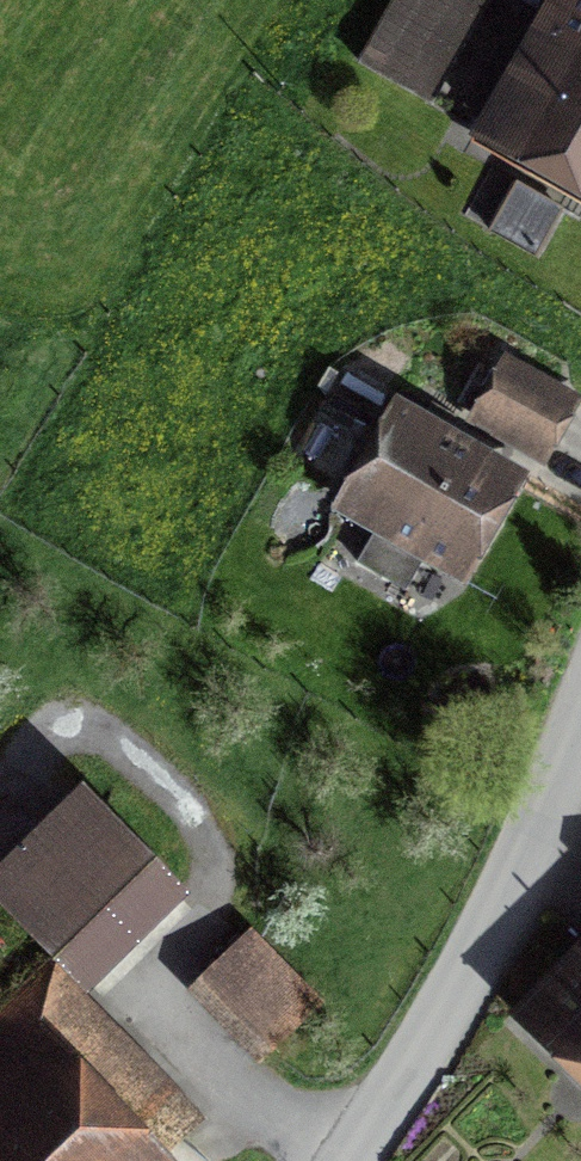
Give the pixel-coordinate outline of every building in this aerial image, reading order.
[(361,59),(438,101),(493,0),(393,0),(361,59)] [(494,144),(580,191),(580,0),(572,0),(494,144)] [(560,409),(472,356),(432,423),(520,476),(560,409)] [(518,497),(360,406),(303,507),(461,597),(518,497)] [(104,798),(5,891),(111,1003),(210,911),(104,798)] [(513,1003),(580,1073),(580,932),(513,1003)] [(31,952),(0,988),(0,1160),(161,1160),(209,1105),(31,952)] [(285,1013),(216,956),(159,1023),(228,1081),(285,1013)]
